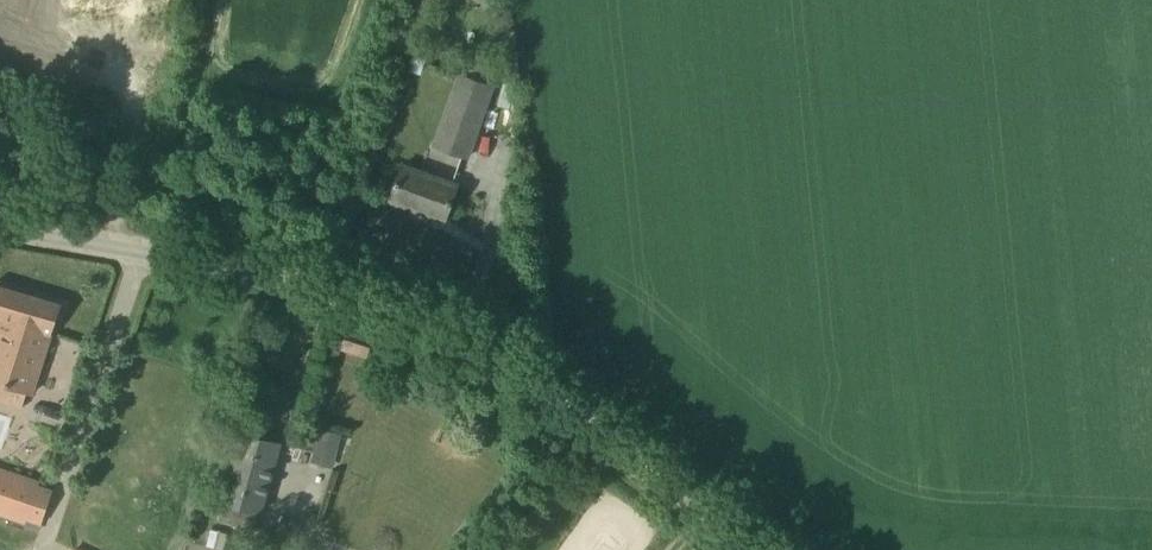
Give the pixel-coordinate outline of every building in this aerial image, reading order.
[(465,57),(459,73),(434,145),(467,157),(498,70),(475,62),(475,61),(465,57)] [(443,219),(444,219),(457,184),(402,164),(389,200),(416,209),(417,206),(444,216),(443,219)] [(32,390),(61,303),(0,285),(0,380),(32,390)] [(320,426),(311,460),(332,466),(342,432),(320,426)] [(222,501),(223,501),(218,519),(254,529),(278,442),(242,432),(222,501)] [(41,523),(52,490),(0,472),(0,509),(41,523)] [(206,543),(206,544),(225,549),(226,547),(229,532),(220,530),(220,528),(213,526),(212,528),(209,528),(206,543)]
